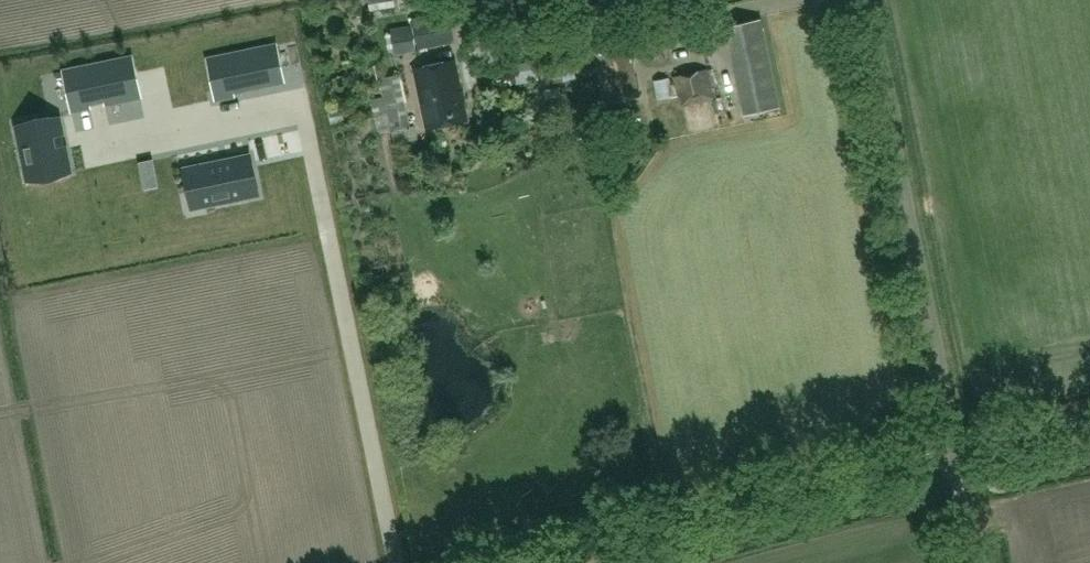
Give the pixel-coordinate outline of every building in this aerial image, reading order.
[(453,41),(449,15),(414,21),(419,47),(453,41)] [(745,113),(779,106),(761,20),(726,27),(745,113)] [(595,48),(606,103),(637,96),(631,63),(632,62),(627,41),(595,48)] [(267,84),(260,48),(208,59),(216,99),(235,95),(234,91),(267,84)] [(565,80),(576,78),(571,54),(539,61),(544,84),(565,80)] [(134,57),(64,70),(72,110),(91,107),(90,102),(105,100),(106,104),(141,97),(134,57)] [(539,80),(535,59),(512,64),(516,85),(539,80)] [(468,120),(455,60),(415,69),(428,128),(468,120)] [(713,98),(705,70),(676,78),(684,106),(713,98)] [(392,131),(409,127),(398,74),(380,77),(384,97),(371,99),(378,134),(392,131)] [(674,97),(670,77),(654,80),(658,101),(674,97)] [(703,137),(722,133),(718,110),(699,113),(703,137)] [(43,120),(33,122),(33,123),(16,126),(25,167),(28,180),(43,177),(71,171),(60,117),(43,121),(43,120)] [(193,208),(206,206),(254,196),(245,156),(185,168),(190,191),(193,208)]
